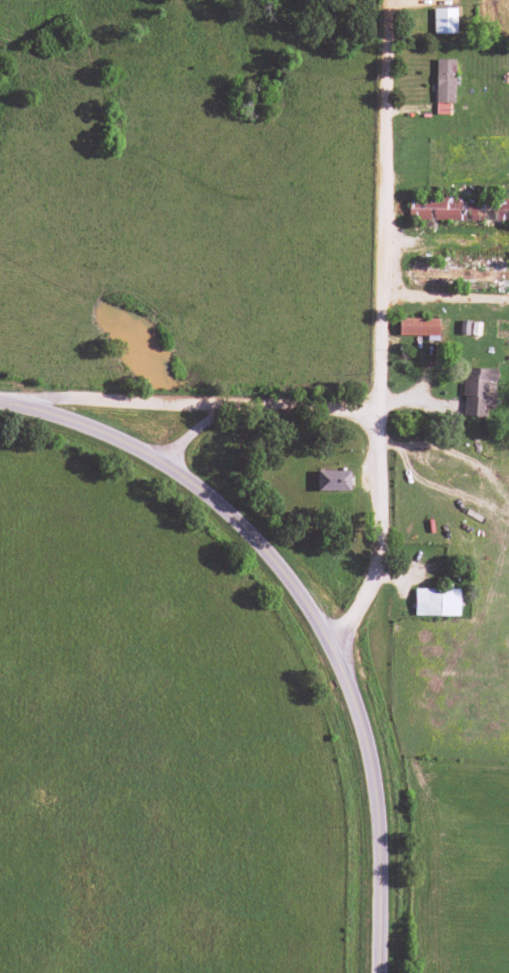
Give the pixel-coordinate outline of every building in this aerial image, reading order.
[(433,8),(433,34),(456,33),(456,8),(433,8)] [(454,60),(436,59),(435,114),(449,115),(449,103),(453,103),(454,60)] [(409,199),(408,220),(502,221),(508,221),(508,200),(409,199)] [(439,319),(398,318),(398,336),(438,336),(439,319)] [(492,416),(493,388),(495,388),(496,370),(464,368),(462,415),(492,416)] [(316,491),(349,491),(349,471),(317,471),(316,491)] [(414,615),(459,616),(459,589),(415,589),(414,615)]
